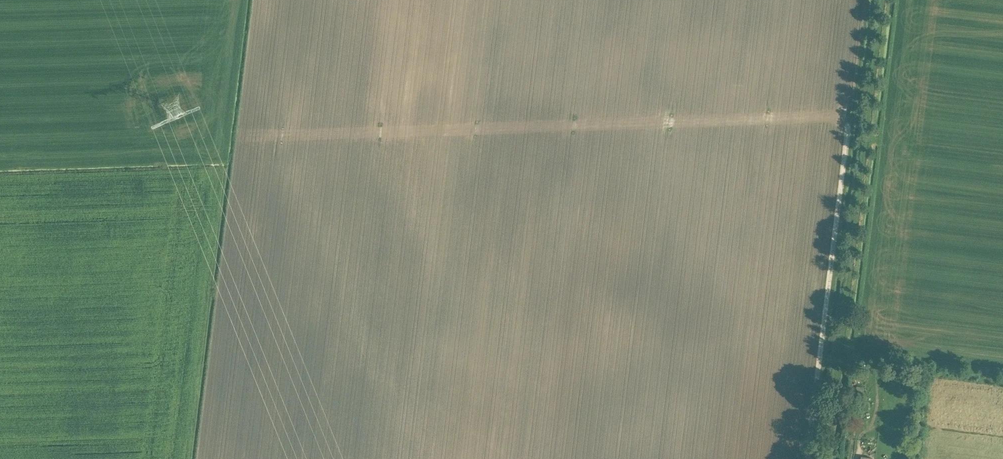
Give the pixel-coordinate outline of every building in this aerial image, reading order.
[(854,422),(847,421),(845,434),(852,435),(854,422)]
